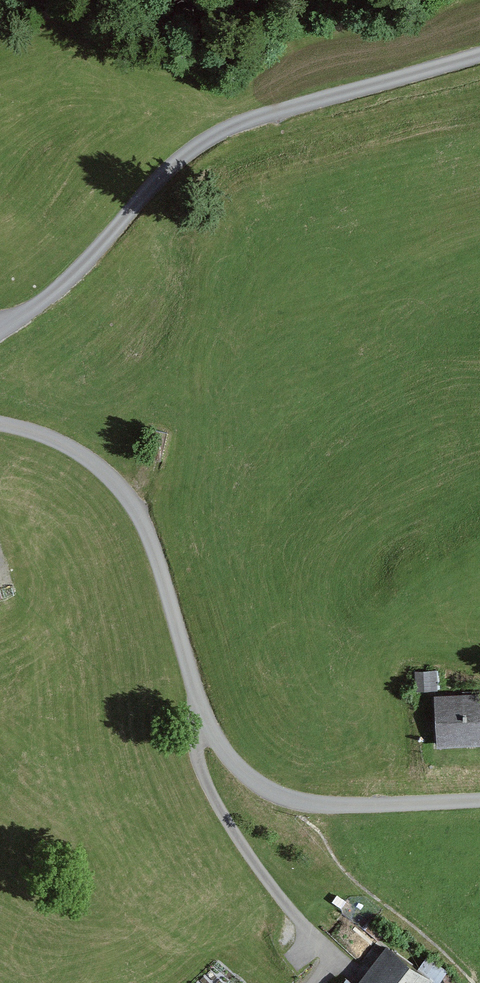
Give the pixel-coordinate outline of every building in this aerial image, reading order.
[(441,673),(419,674),(419,693),(441,692),(441,673)] [(434,704),(438,754),(479,750),(479,699),(434,704)] [(358,982),(432,982),(434,980),(387,946),(358,982)]
